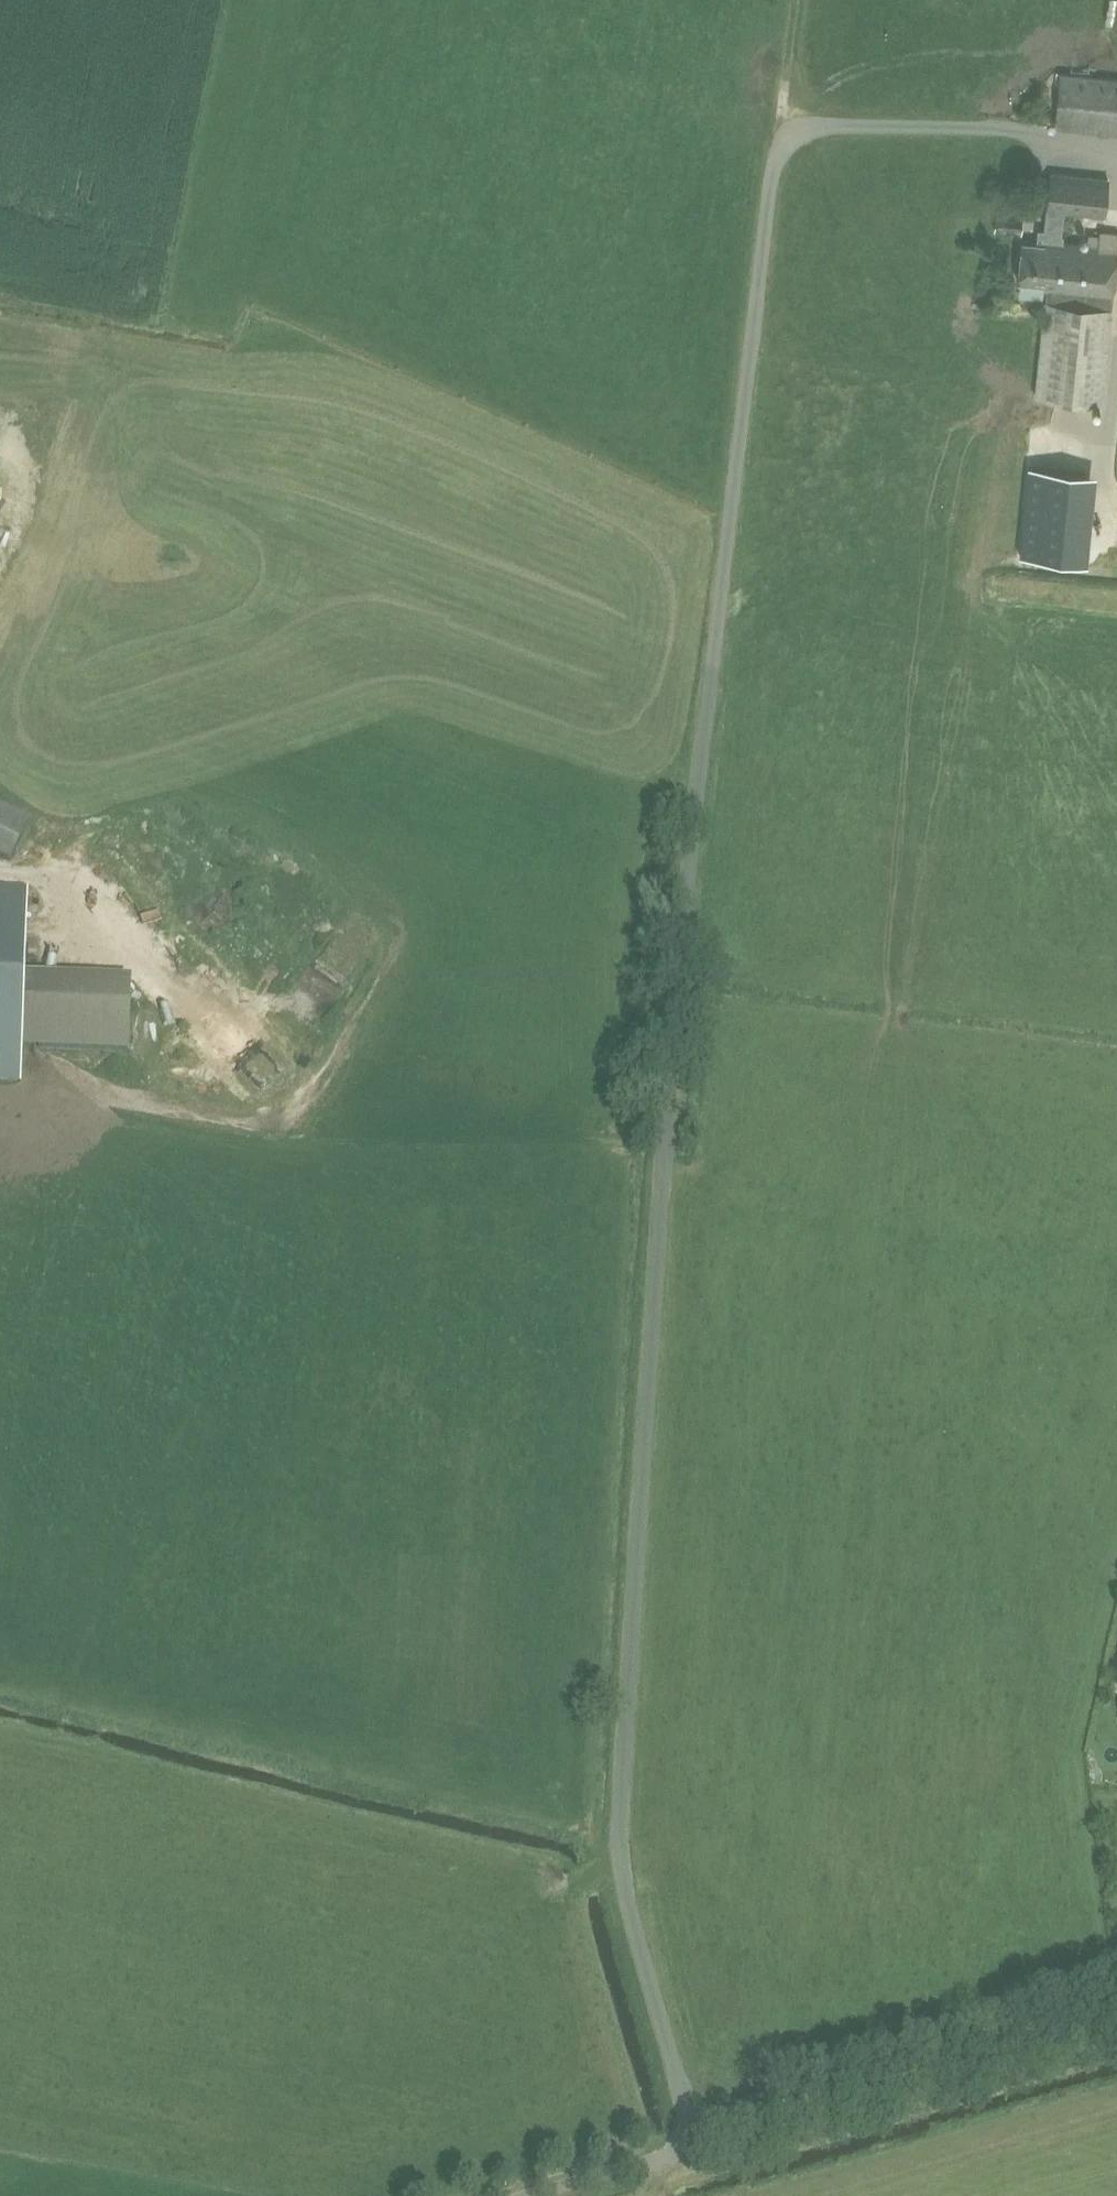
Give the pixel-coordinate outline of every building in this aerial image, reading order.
[(1062,73),(1056,127),(1116,133),(1116,79),(1062,73)] [(1047,289),(1037,397),(1103,403),(1116,252),(1116,232),(1102,231),(1100,246),(1060,242),(1063,211),(1104,215),(1108,179),(1050,174),(1043,244),(1022,242),(1018,282),(1045,284),(1045,288),(1047,289)] [(997,209),(995,231),(1022,234),(1024,212),(997,209)] [(0,806),(0,858),(10,862),(30,820),(0,806)] [(20,1082),(27,890),(0,889),(0,1081),(20,1082)] [(23,1048),(130,1052),(133,981),(26,977),(23,1048)] [(238,1209),(224,1214),(229,1227),(242,1222),(238,1209)]
